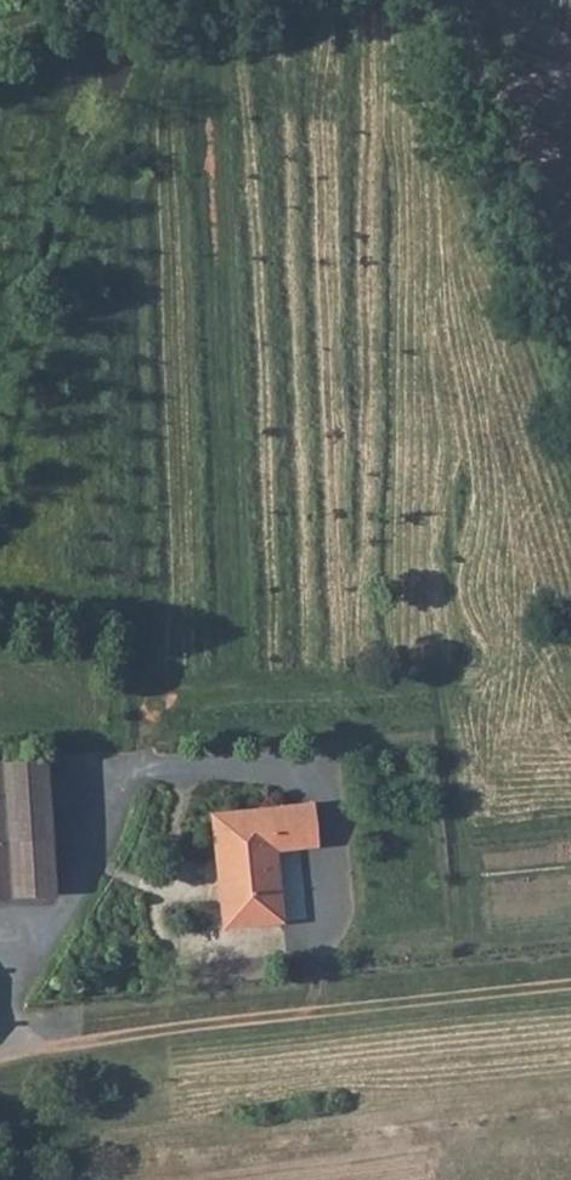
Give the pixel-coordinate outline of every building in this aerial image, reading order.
[(51,890),(41,754),(0,758),(0,863),(3,894),(51,890)] [(283,824),(273,825),(274,846),(314,843),(311,801),(282,803),(283,824)] [(208,810),(218,926),(280,920),(274,846),(273,825),(283,824),(282,803),(208,810)]
